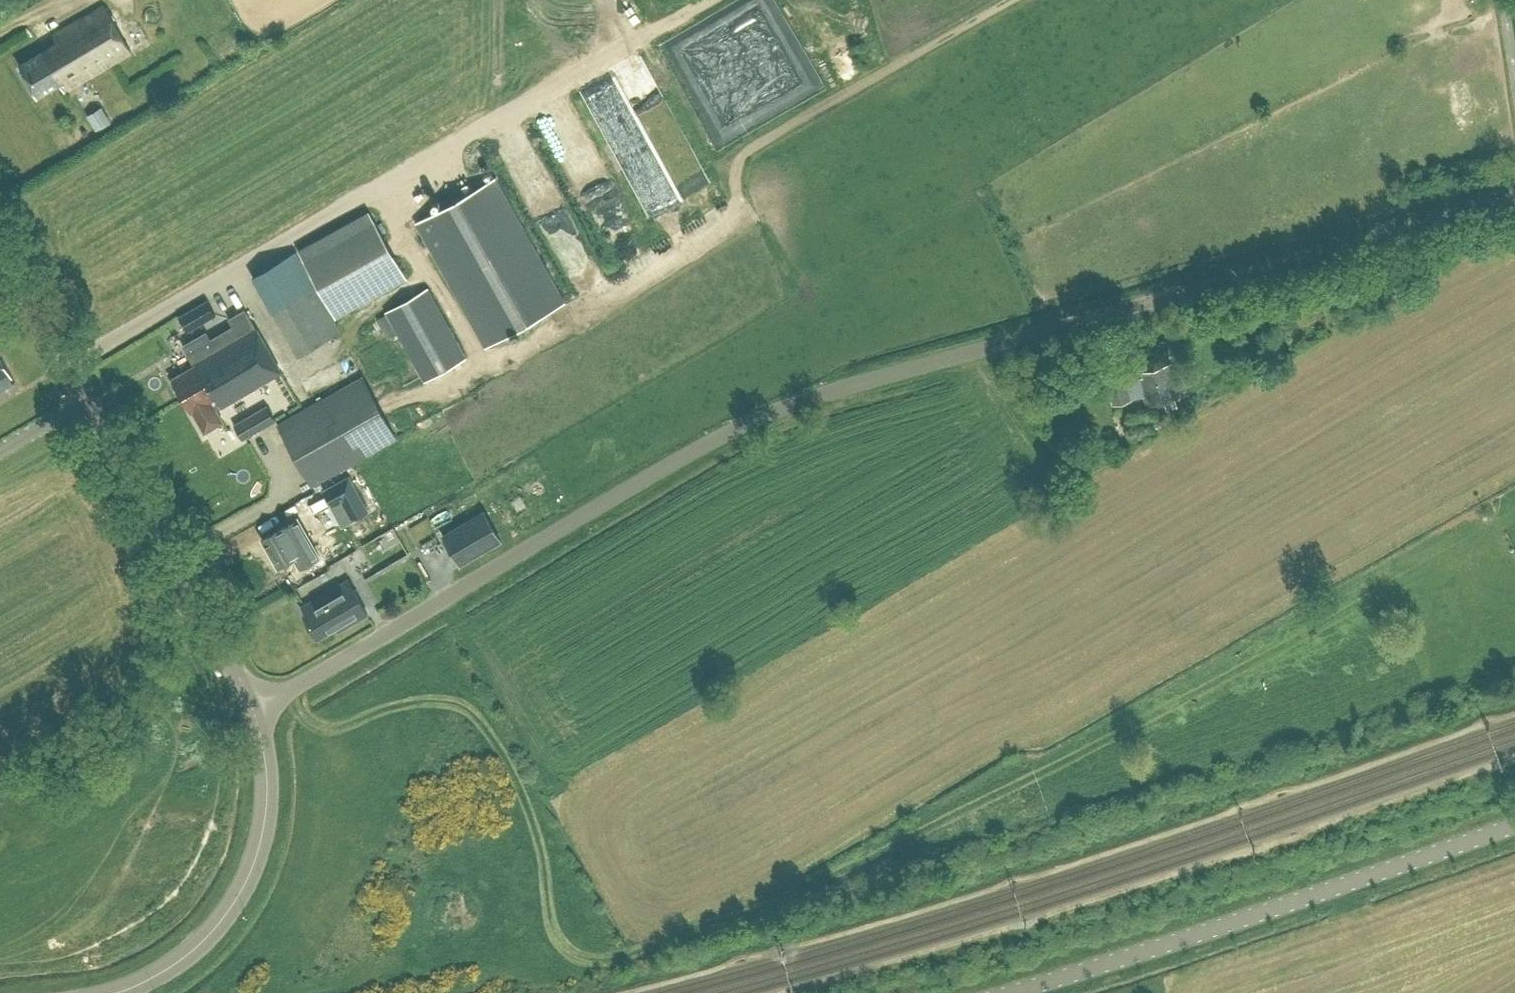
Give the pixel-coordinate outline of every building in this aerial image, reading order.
[(64,90),(131,51),(104,4),(53,34),(57,42),(19,64),(37,96),(60,83),(64,90)] [(109,106),(95,111),(101,127),(115,123),(109,106)] [(564,302),(494,177),(416,221),(485,346),(564,302)] [(298,249),(306,265),(333,312),(335,317),(406,277),(369,210),(298,249)] [(629,210),(604,219),(615,248),(640,239),(629,210)] [(295,251),(252,276),(271,308),(286,305),(312,353),(340,330),(313,284),(295,251)] [(424,380),(466,357),(427,287),(385,311),(424,380)] [(207,300),(193,308),(201,322),(215,314),(207,300)] [(246,310),(232,318),(236,326),(209,341),(205,334),(186,345),(196,363),(171,378),(173,382),(171,384),(175,390),(178,390),(191,412),(192,411),(204,431),(223,420),(216,408),(281,370),(246,310)] [(15,381),(0,355),(0,390),(15,381)] [(1179,398),(1171,364),(1144,370),(1145,375),(1139,376),(1140,378),(1126,381),(1125,377),(1108,381),(1113,403),(1144,395),(1146,406),(1179,398)] [(282,414),(284,419),(277,423),(312,485),(396,437),(362,376),(292,415),(289,410),(282,414)] [(273,433),(268,424),(276,419),(267,404),(233,423),(242,439),(246,437),(251,446),(273,433)] [(342,499),(352,518),(368,509),(349,474),(323,489),(332,505),(342,499)] [(455,563),(498,539),(482,510),(438,535),(455,563)] [(290,521),(262,537),(278,565),(297,554),(290,540),(298,536),(290,521)] [(338,629),(368,612),(349,579),(303,606),(306,612),(304,613),(317,636),(336,626),(338,629)]
